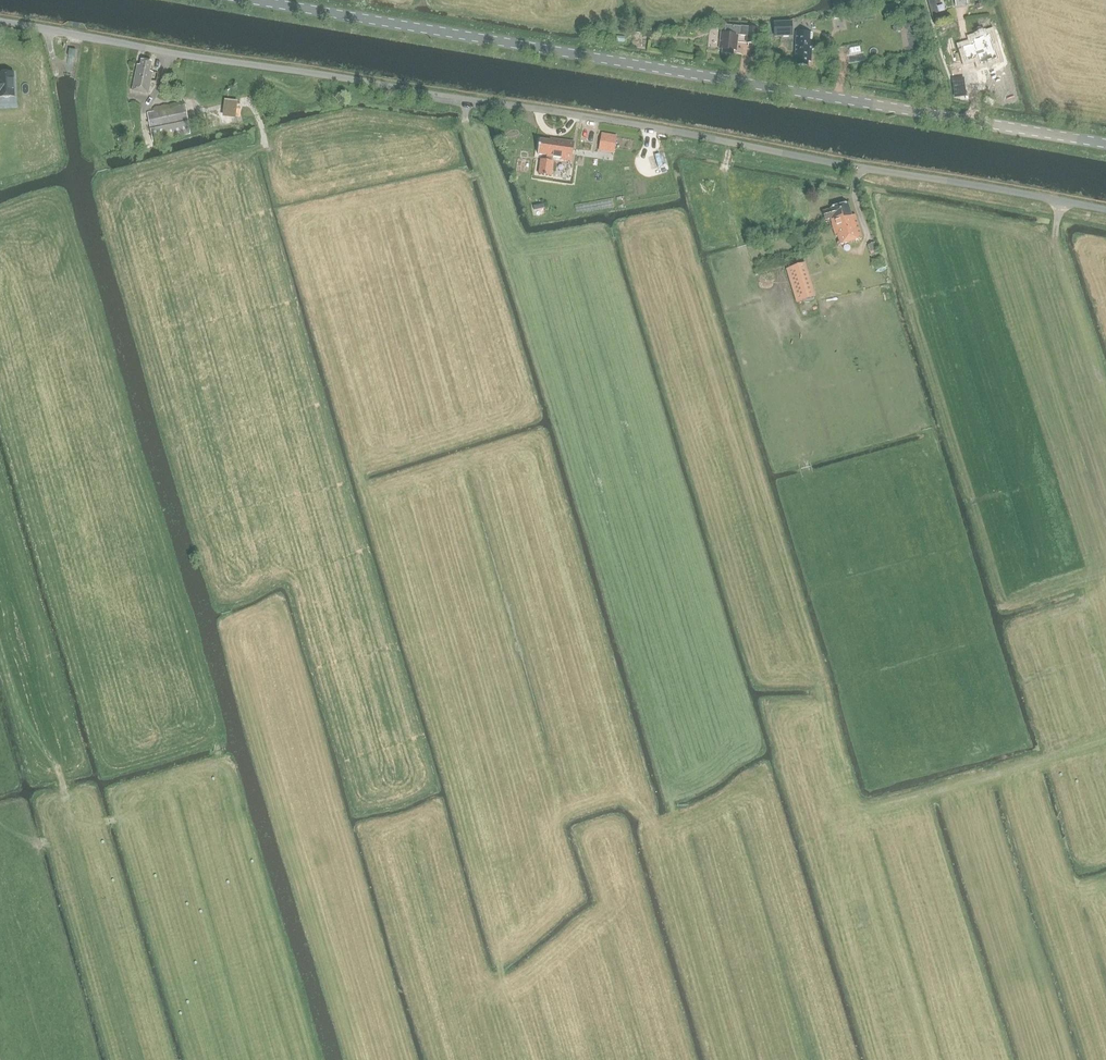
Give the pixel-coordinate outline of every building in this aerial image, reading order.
[(932,18),(939,15),(935,1),(938,0),(927,0),(932,18)] [(790,23),(773,23),(774,39),(791,38),(790,23)] [(749,27),(741,27),(726,25),(725,33),(721,33),(719,48),(723,49),(722,53),(733,55),(734,50),(736,51),(738,35),(747,36),(747,43),(756,44),(757,28),(748,28),(749,27)] [(796,32),(794,61),(797,61),(797,65),(808,65),(808,61),(811,61),(812,33),(796,32)] [(978,56),(981,65),(998,60),(990,35),(973,40),(974,44),(962,47),(967,61),(974,59),(974,58),(978,56)] [(75,58),(76,50),(69,49),(68,57),(75,58)] [(101,70),(101,56),(89,56),(89,70),(101,70)] [(157,73),(152,72),(150,72),(152,63),(141,60),(140,65),(137,65),(132,91),(148,94),(150,81),(155,82),(157,73)] [(14,97),(13,73),(0,74),(0,98),(14,97)] [(185,105),(147,113),(153,142),(191,135),(185,105)] [(617,136),(618,130),(604,128),(604,135),(617,136)] [(617,147),(618,141),(604,139),(603,145),(617,147)] [(571,161),(574,144),(554,141),(553,144),(549,143),(550,141),(540,140),(537,155),(547,156),(546,162),(540,162),(538,176),(550,178),(553,163),(551,163),(552,158),(571,161)] [(615,158),(616,168),(628,167),(627,156),(615,158)] [(640,193),(666,186),(667,191),(672,190),(666,165),(659,167),(662,179),(659,180),(654,162),(634,167),(640,193)] [(837,243),(838,246),(849,243),(848,242),(853,240),(854,242),(862,239),(855,215),(852,216),(848,203),(830,208),(830,209),(822,211),(825,220),(831,218),(833,224),(832,224),(835,236),(838,236),(839,242),(837,243)] [(871,256),(878,254),(874,243),(868,245),(871,256)] [(786,269),(797,303),(815,297),(804,263),(786,269)]
